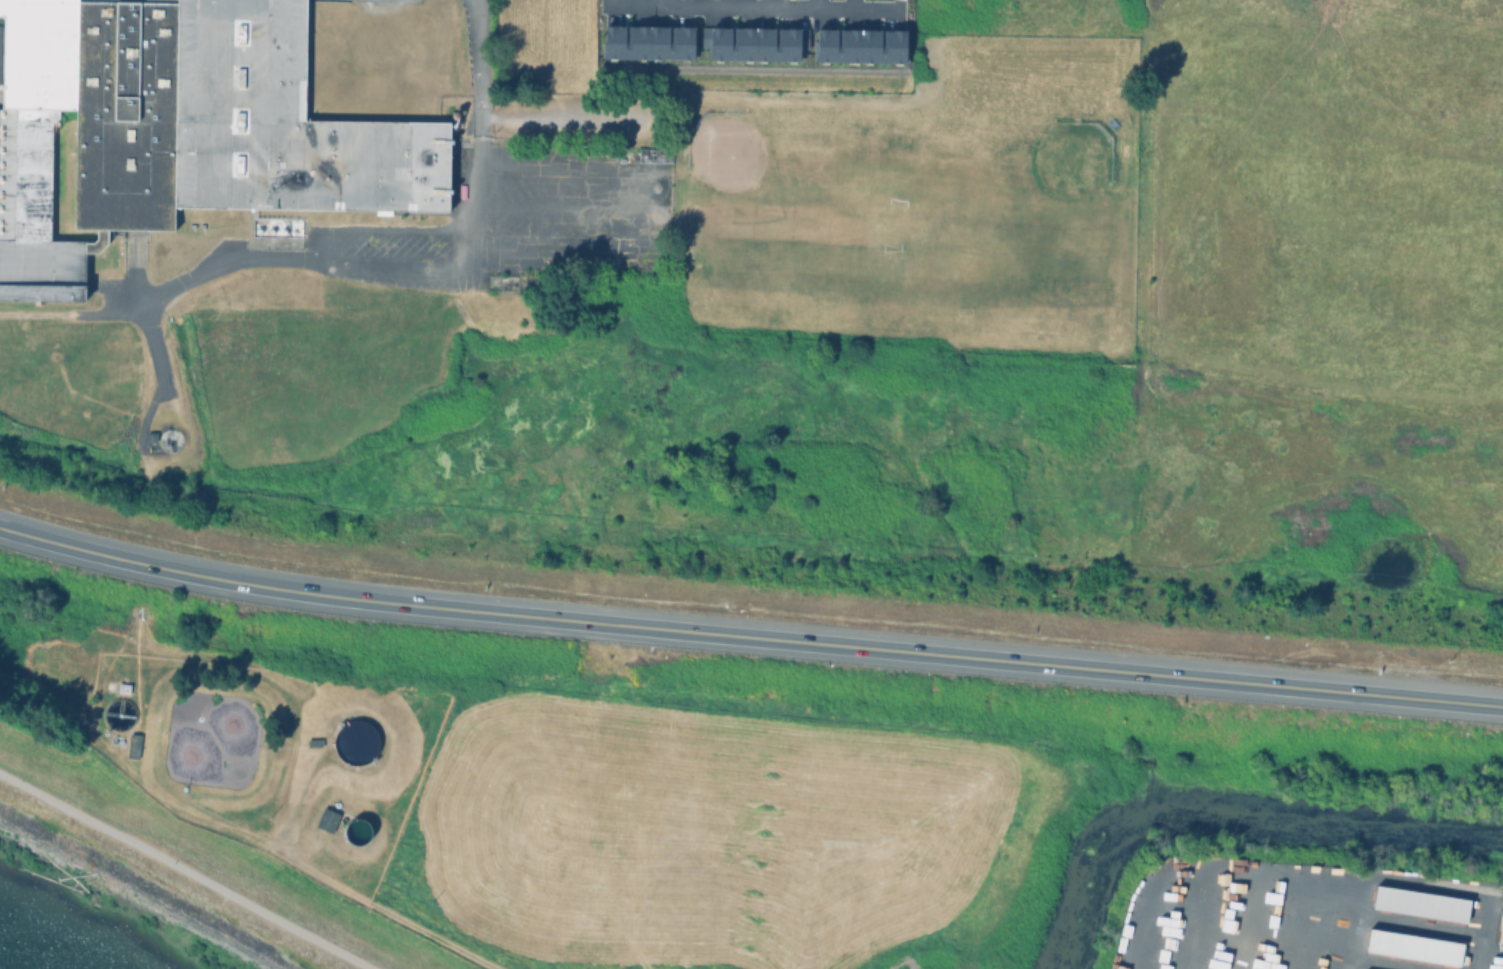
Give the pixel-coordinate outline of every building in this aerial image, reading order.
[(87,306),(0,304),(0,110),(2,110),(4,19),(0,19),(0,0),(309,0),(307,121),(453,123),(452,213),(177,209),(177,233),(77,231),(78,113),(58,113),(57,129),(52,129),(50,242),(88,243),(87,306)] [(603,58),(692,59),(692,57),(694,58),(694,42),(692,42),(692,26),(679,26),(679,27),(659,27),(660,25),(636,25),(636,26),(616,26),(616,25),(603,25),(603,36),(601,36),(600,57),(603,57),(603,58)] [(798,29),(785,28),(785,30),(765,29),(765,27),(741,27),(741,28),(721,28),(721,26),(708,25),(708,27),(699,26),(699,46),(707,46),(707,59),(796,62),(797,49),(806,49),(806,30),(798,30),(798,29)] [(814,61),(904,62),(904,61),(905,61),(905,46),(904,46),(904,29),(891,29),(891,30),(871,30),(871,29),(847,28),(847,30),(827,29),(827,28),(815,28),(814,40),(812,40),(812,60),(814,60),(814,61)] [(155,440),(145,441),(144,431),(154,430),(155,440)] [(128,682),(127,690),(117,689),(118,681),(128,682)] [(140,732),(137,757),(125,755),(128,731),(140,732)] [(321,744),(306,745),(306,736),(321,736),(321,744)]
